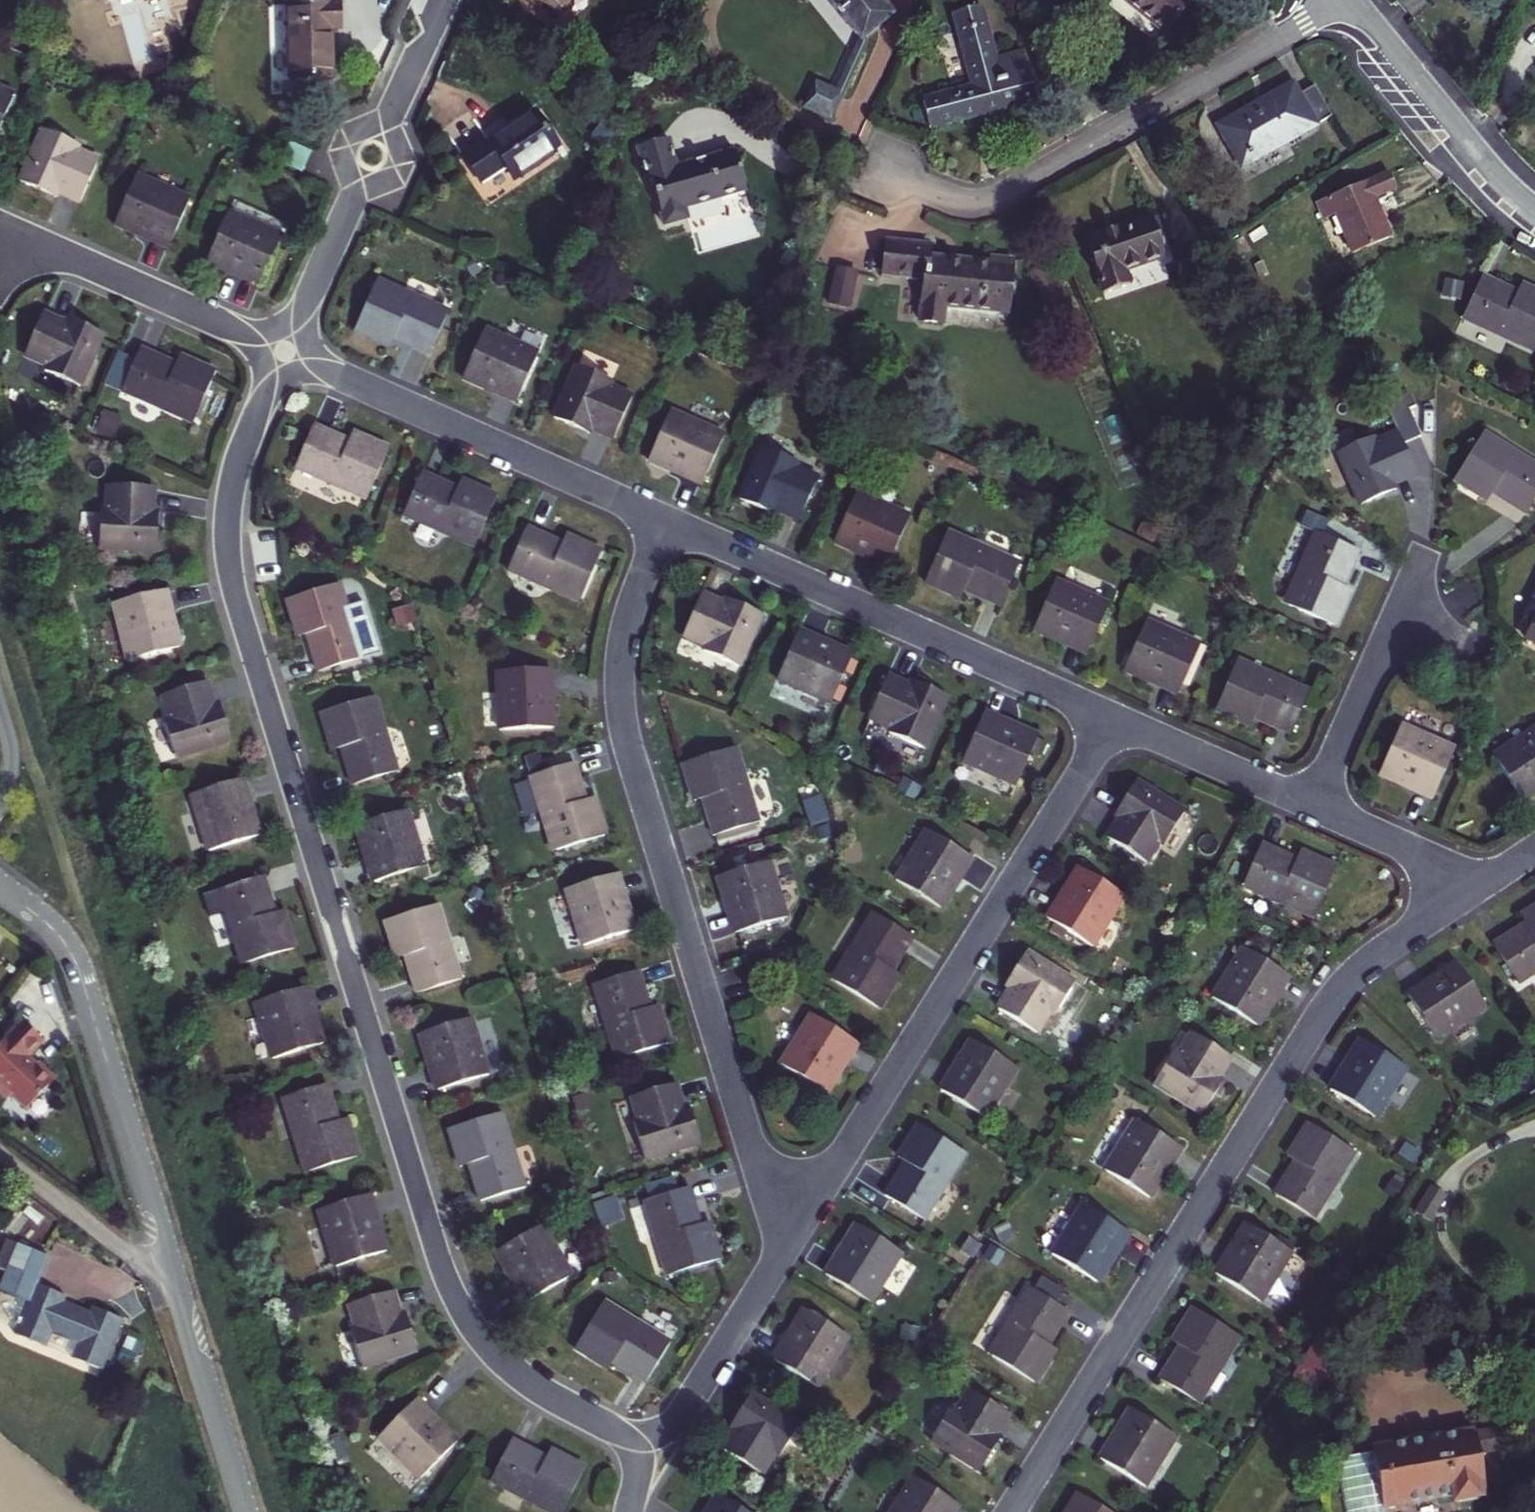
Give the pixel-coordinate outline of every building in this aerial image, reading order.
[(555,14),(567,0),(538,0),(555,14)] [(862,37),(889,15),(877,0),(832,0),(862,37)] [(1187,3),(1183,0),(1127,0),(1165,30),(1187,3)] [(340,5),(287,6),(289,82),(332,81),(331,31),(341,31),(340,5)] [(933,126),(1035,98),(1024,57),(990,66),(975,10),(954,15),(974,87),(926,100),(933,126)] [(842,95),(815,82),(803,110),(830,122),(842,95)] [(1243,167),(1316,126),(1299,95),(1293,85),(1220,125),(1243,167)] [(1299,95),(1316,126),(1331,118),(1314,87),(1299,95)] [(14,96),(0,90),(0,128),(14,96)] [(533,112),(464,159),(482,187),(508,169),(517,182),(561,152),(533,112)] [(604,152),(616,138),(599,124),(587,139),(604,152)] [(80,201),(98,162),(77,152),(79,146),(43,130),(20,181),(44,192),(47,185),(80,201)] [(747,192),(735,153),(675,171),(667,142),(639,150),(648,179),(652,178),(668,230),(690,223),(687,210),(747,192)] [(310,154),(291,146),(283,165),(302,173),(310,154)] [(1394,189),(1388,175),(1317,205),(1323,221),(1335,216),(1351,254),(1392,237),(1374,197),(1394,189)] [(136,177),(115,224),(169,248),(190,202),(136,177)] [(258,287),(279,240),(227,217),(206,264),(258,287)] [(1151,220),(1084,241),(1100,292),(1130,283),(1126,272),(1163,260),(1151,220)] [(886,278),(923,282),(925,262),(927,248),(890,244),(886,278)] [(991,270),(925,262),(923,282),(918,322),(942,325),(944,305),(1009,312),(1014,266),(992,263),(991,270)] [(855,275),(836,271),(829,305),(848,309),(855,275)] [(1531,348),(1534,340),(1534,294),(1517,286),(1513,294),(1481,279),(1461,321),(1494,336),(1496,332),(1531,348)] [(1462,284),(1445,281),(1442,298),(1459,301),(1462,284)] [(409,299),(375,284),(354,332),(390,348),(392,341),(426,356),(447,311),(410,295),(409,299)] [(82,387),(106,333),(84,323),(80,330),(45,314),(26,355),(52,367),(49,373),(82,387)] [(535,356),(483,333),(462,380),(514,403),(535,356)] [(191,425),(215,372),(180,356),(177,363),(142,347),(121,393),(191,425)] [(133,359),(117,353),(104,384),(120,391),(133,359)] [(606,383),(574,368),(550,421),(572,431),(575,423),(609,439),(627,399),(603,389),(606,383)] [(1385,406),(1400,439),(1402,445),(1420,437),(1406,407),(1413,404),(1409,396),(1385,406)] [(120,419),(103,412),(95,433),(112,440),(120,419)] [(718,439),(667,415),(646,462),(697,485),(718,439)] [(348,444),(316,429),(295,474),(330,491),(333,484),(365,499),(387,452),(352,436),(348,444)] [(1402,445),(1400,439),(1375,450),(1373,446),(1341,461),(1364,510),(1387,499),(1383,490),(1416,475),(1402,445)] [(1482,442),(1456,485),(1488,504),(1492,498),(1526,518),(1534,503),(1534,468),(1518,458),(1515,462),(1482,442)] [(795,465),(758,449),(735,502),(757,512),(760,503),(795,518),(811,480),(792,472),(795,465)] [(454,493),(420,478),(400,522),(438,540),(441,534),(472,548),(494,500),(458,484),(454,493)] [(152,488),(107,486),(105,514),(101,514),(99,550),(156,553),(157,526),(151,526),(152,488)] [(906,520),(854,497),(833,544),(885,567),(906,520)] [(1299,529),(1313,535),(1321,538),(1327,524),(1305,515),(1299,529)] [(582,599),(604,552),(566,534),(562,542),(528,526),(508,571),(545,588),(548,583),(582,599)] [(1321,538),(1313,535),(1298,572),(1304,574),(1289,608),(1335,627),(1351,589),(1344,586),(1358,553),(1321,538)] [(978,553),(946,539),(925,585),(958,600),(962,592),(995,608),(1016,563),(980,547),(978,553)] [(1054,584),(1032,633),(1083,655),(1105,607),(1054,584)] [(317,672),(364,658),(352,620),(346,622),(335,586),(286,601),(297,636),(305,634),(317,672)] [(164,593),(114,605),(128,662),(178,650),(164,593)] [(736,669),(760,616),(739,607),(736,614),(701,598),(682,639),(704,649),(701,654),(736,669)] [(1526,641),(1534,645),(1534,622),(1526,641)] [(1198,647),(1145,623),(1124,669),(1177,694),(1198,647)] [(775,681),(830,706),(852,657),(798,633),(775,681)] [(1270,680),(1235,665),(1214,713),(1248,728),(1252,721),(1285,735),(1305,689),(1272,675),(1270,680)] [(498,671),(500,731),(552,730),(551,670),(498,671)] [(924,694),(887,677),(869,717),(892,727),(889,733),(924,748),(947,697),(927,688),(924,694)] [(203,683),(162,695),(171,725),(168,726),(178,759),(230,743),(222,718),(214,720),(203,683)] [(398,772),(387,734),(381,736),(370,699),(322,714),(332,749),(340,746),(352,786),(398,772)] [(1015,788),(1036,740),(983,715),(961,763),(1015,788)] [(1497,757),(1525,799),(1534,792),(1534,732),(1497,757)] [(1444,754),(1396,734),(1377,780),(1424,800),(1444,754)] [(729,750),(683,763),(693,800),(701,798),(712,834),(758,821),(747,783),(739,786),(729,750)] [(585,799),(574,766),(528,780),(550,852),(604,835),(592,797),(585,799)] [(1180,812),(1131,781),(1118,801),(1126,806),(1105,838),(1142,861),(1155,841),(1159,843),(1180,812)] [(244,783),(194,798),(210,850),(260,835),(244,783)] [(375,883),(423,869),(407,814),(359,828),(375,883)] [(970,860),(927,833),(897,882),(940,908),(970,860)] [(1292,857),(1256,842),(1237,888),(1274,903),(1276,897),(1310,911),(1330,862),(1295,848),(1292,857)] [(733,932),(786,918),(771,863),(719,877),(733,932)] [(1089,946),(1121,894),(1079,868),(1047,919),(1089,946)] [(634,931),(618,876),(567,891),(583,946),(634,931)] [(295,948),(285,913),(275,915),(263,877),(220,891),(232,931),(236,929),(246,963),(295,948)] [(1520,915),(1524,922),(1491,943),(1516,984),(1534,972),(1534,906),(1520,915)] [(460,980),(448,940),(441,942),(431,908),(385,922),(396,959),(403,957),(414,993),(460,980)] [(911,937),(870,912),(848,947),(856,952),(836,983),(875,1009),(897,974),(891,970),(911,937)] [(1285,975),(1242,949),(1211,998),(1253,1025),(1285,975)] [(1054,1012),(1074,980),(1026,950),(1013,972),(1021,977),(1000,1010),(1035,1031),(1049,1009),(1054,1012)] [(1483,1005),(1456,962),(1406,993),(1433,1036),(1483,1005)] [(610,1024),(620,1059),(671,1044),(660,1007),(651,1010),(639,971),(592,986),(604,1025),(610,1024)] [(306,989),(256,1003),(271,1056),(322,1041),(306,989)] [(854,1042),(810,1015),(780,1065),(824,1092),(854,1042)] [(435,1091),(486,1076),(470,1021),(419,1036),(435,1091)] [(22,1022),(0,1045),(0,1093),(7,1100),(11,1096),(26,1110),(54,1080),(37,1064),(36,1066),(27,1058),(43,1041),(22,1022)] [(1206,1088),(1226,1056),(1191,1034),(1178,1055),(1173,1051),(1154,1082),(1202,1112),(1213,1093),(1206,1088)] [(1404,1067),(1359,1039),(1328,1090),(1373,1117),(1404,1067)] [(1013,1067),(971,1040),(940,1090),(982,1116),(1013,1067)] [(339,1121),(328,1085),(280,1099),(293,1140),(298,1139),(308,1170),(357,1155),(346,1119),(339,1121)] [(671,1086),(629,1099),(637,1127),(633,1128),(643,1162),(700,1145),(692,1121),(683,1124),(671,1086)] [(478,1202),(523,1188),(511,1148),(505,1149),(495,1115),(448,1129),(459,1168),(467,1165),(478,1202)] [(1179,1148),(1136,1121),(1104,1170),(1147,1197),(1179,1148)] [(1349,1150),(1307,1123),(1285,1158),(1293,1163),(1274,1194),(1315,1220),(1336,1186),(1329,1182),(1349,1150)] [(959,1154),(919,1128),(898,1160),(905,1164),(887,1193),(927,1218),(948,1184),(942,1181),(959,1154)] [(645,1186),(649,1200),(677,1191),(672,1177),(645,1186)] [(1446,1196),(1430,1186),(1415,1211),(1431,1221),(1446,1196)] [(672,1274),(721,1259),(709,1221),(699,1224),(687,1188),(677,1191),(649,1200),(643,1202),(655,1239),(660,1237),(672,1274)] [(388,1250),(372,1195),(317,1211),(334,1266),(388,1250)] [(622,1219),(615,1197),(593,1204),(600,1226),(622,1219)] [(1097,1283),(1129,1234),(1083,1205),(1051,1255),(1097,1283)] [(1288,1252),(1245,1224),(1214,1273),(1258,1300),(1288,1252)] [(868,1303),(900,1255),(855,1225),(822,1273),(868,1303)] [(494,1254),(523,1304),(566,1278),(536,1229),(494,1254)] [(118,1322),(91,1310),(86,1314),(64,1304),(63,1298),(34,1286),(46,1259),(18,1247),(0,1291),(0,1295),(27,1306),(14,1338),(44,1350),(51,1333),(78,1345),(71,1361),(96,1371),(118,1322)] [(1047,1347),(1068,1314),(1025,1287),(1005,1319),(1011,1323),(991,1355),(1033,1382),(1053,1351),(1047,1347)] [(414,1352),(407,1328),(401,1329),(390,1293),(349,1305),(357,1332),(351,1334),(361,1367),(414,1352)] [(610,1361),(645,1382),(670,1342),(637,1322),(634,1327),(599,1306),(574,1349),(606,1368),(610,1361)] [(1235,1335),(1191,1307),(1170,1341),(1178,1346),(1159,1377),(1198,1402),(1219,1370),(1214,1367),(1235,1335)] [(816,1386),(846,1338),(802,1311),(772,1359),(816,1386)] [(1313,1372),(1322,1378),(1341,1348),(1312,1330),(1285,1372),(1305,1385),(1313,1372)] [(929,1442),(979,1474),(992,1454),(985,1449),(1006,1416),(968,1392),(956,1410),(951,1407),(929,1442)] [(780,1455),(800,1424),(752,1393),(739,1414),(746,1419),(724,1453),(761,1476),(776,1452),(780,1455)] [(415,1402),(377,1440),(418,1481),(456,1443),(415,1402)] [(1142,1485),(1173,1436),(1129,1409),(1098,1457),(1142,1485)] [(1475,1429),(1478,1445),(1503,1441),(1500,1424),(1475,1429)] [(1478,1445),(1475,1429),(1373,1449),(1385,1508),(1456,1494),(1457,1502),(1480,1498),(1479,1489),(1486,1487),(1478,1445)] [(511,1441),(489,1483),(526,1501),(529,1495),(561,1511),(584,1468),(549,1450),(545,1458),(511,1441)] [(958,1509),(914,1480),(894,1511),(956,1511),(958,1509)] [(1074,1494),(1063,1511),(1102,1511),(1074,1494)] [(706,1511),(743,1511),(716,1496),(706,1511)]
